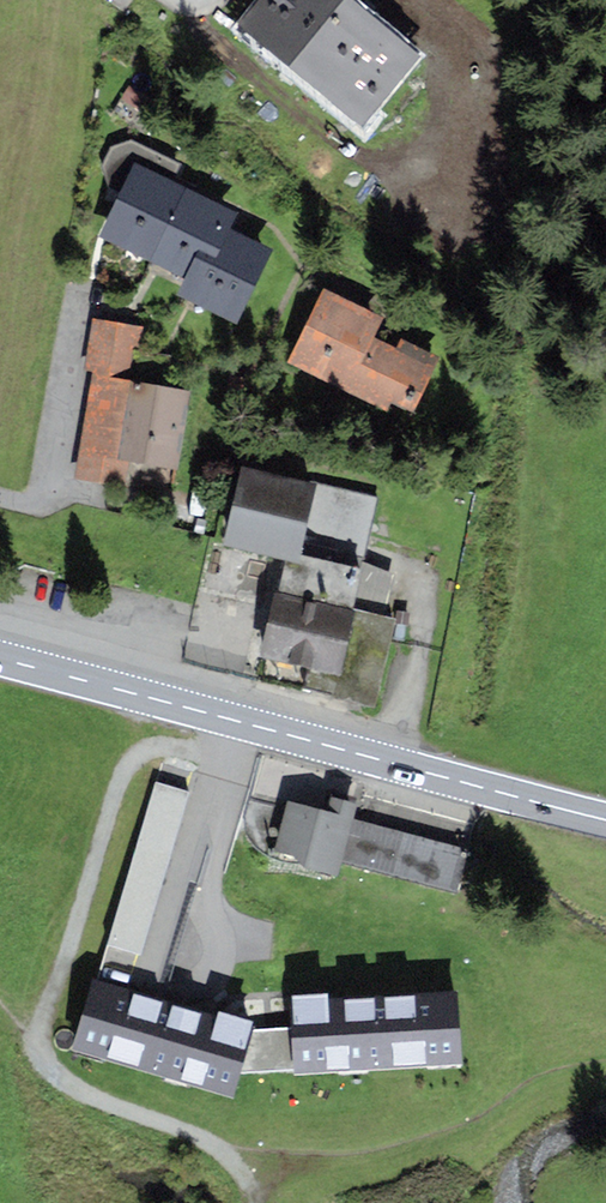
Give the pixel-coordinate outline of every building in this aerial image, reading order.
[(359,0),(257,0),(238,23),(365,126),(424,53),(359,0)] [(149,261),(185,186),(135,162),(99,237),(149,261)] [(239,211),(185,186),(149,261),(185,278),(198,251),(216,259),(230,230),(239,211)] [(230,230),(216,259),(198,251),(185,278),(177,296),(238,324),(273,249),(230,230)] [(373,336),(383,317),(325,287),(287,362),(346,392),(373,336)] [(142,326),(94,318),(84,373),(91,374),(132,382),(142,326)] [(386,412),(390,404),(412,415),(440,358),(401,338),(397,348),(373,336),(346,392),(386,412)] [(119,461),(132,382),(91,374),(75,480),(124,488),(128,462),(119,461)] [(178,469),(189,391),(132,382),(119,461),(128,462),(178,469)] [(299,556),(317,484),(241,465),(222,550),(286,565),(297,567),(299,556)] [(375,498),(317,484),(299,556),(358,570),(375,498)] [(280,589),(356,607),(365,572),(358,570),(299,556),(297,567),(286,565),(280,589)] [(274,588),(259,655),(310,667),(305,689),(376,705),(397,617),(356,607),(280,589),(274,588)] [(141,956),(188,792),(154,782),(107,946),(141,956)] [(329,798),(325,812),(287,803),(273,862),(338,878),(342,863),(352,819),(356,804),(329,798)] [(467,850),(352,819),(342,863),(456,894),(467,850)] [(95,971),(70,1049),(231,1100),(240,1074),(254,1030),(256,1022),(95,971)] [(294,1073),(462,1065),(458,988),(290,997),(292,1028),(294,1073)] [(292,1028),(254,1030),(240,1074),(294,1073),(292,1028)]
